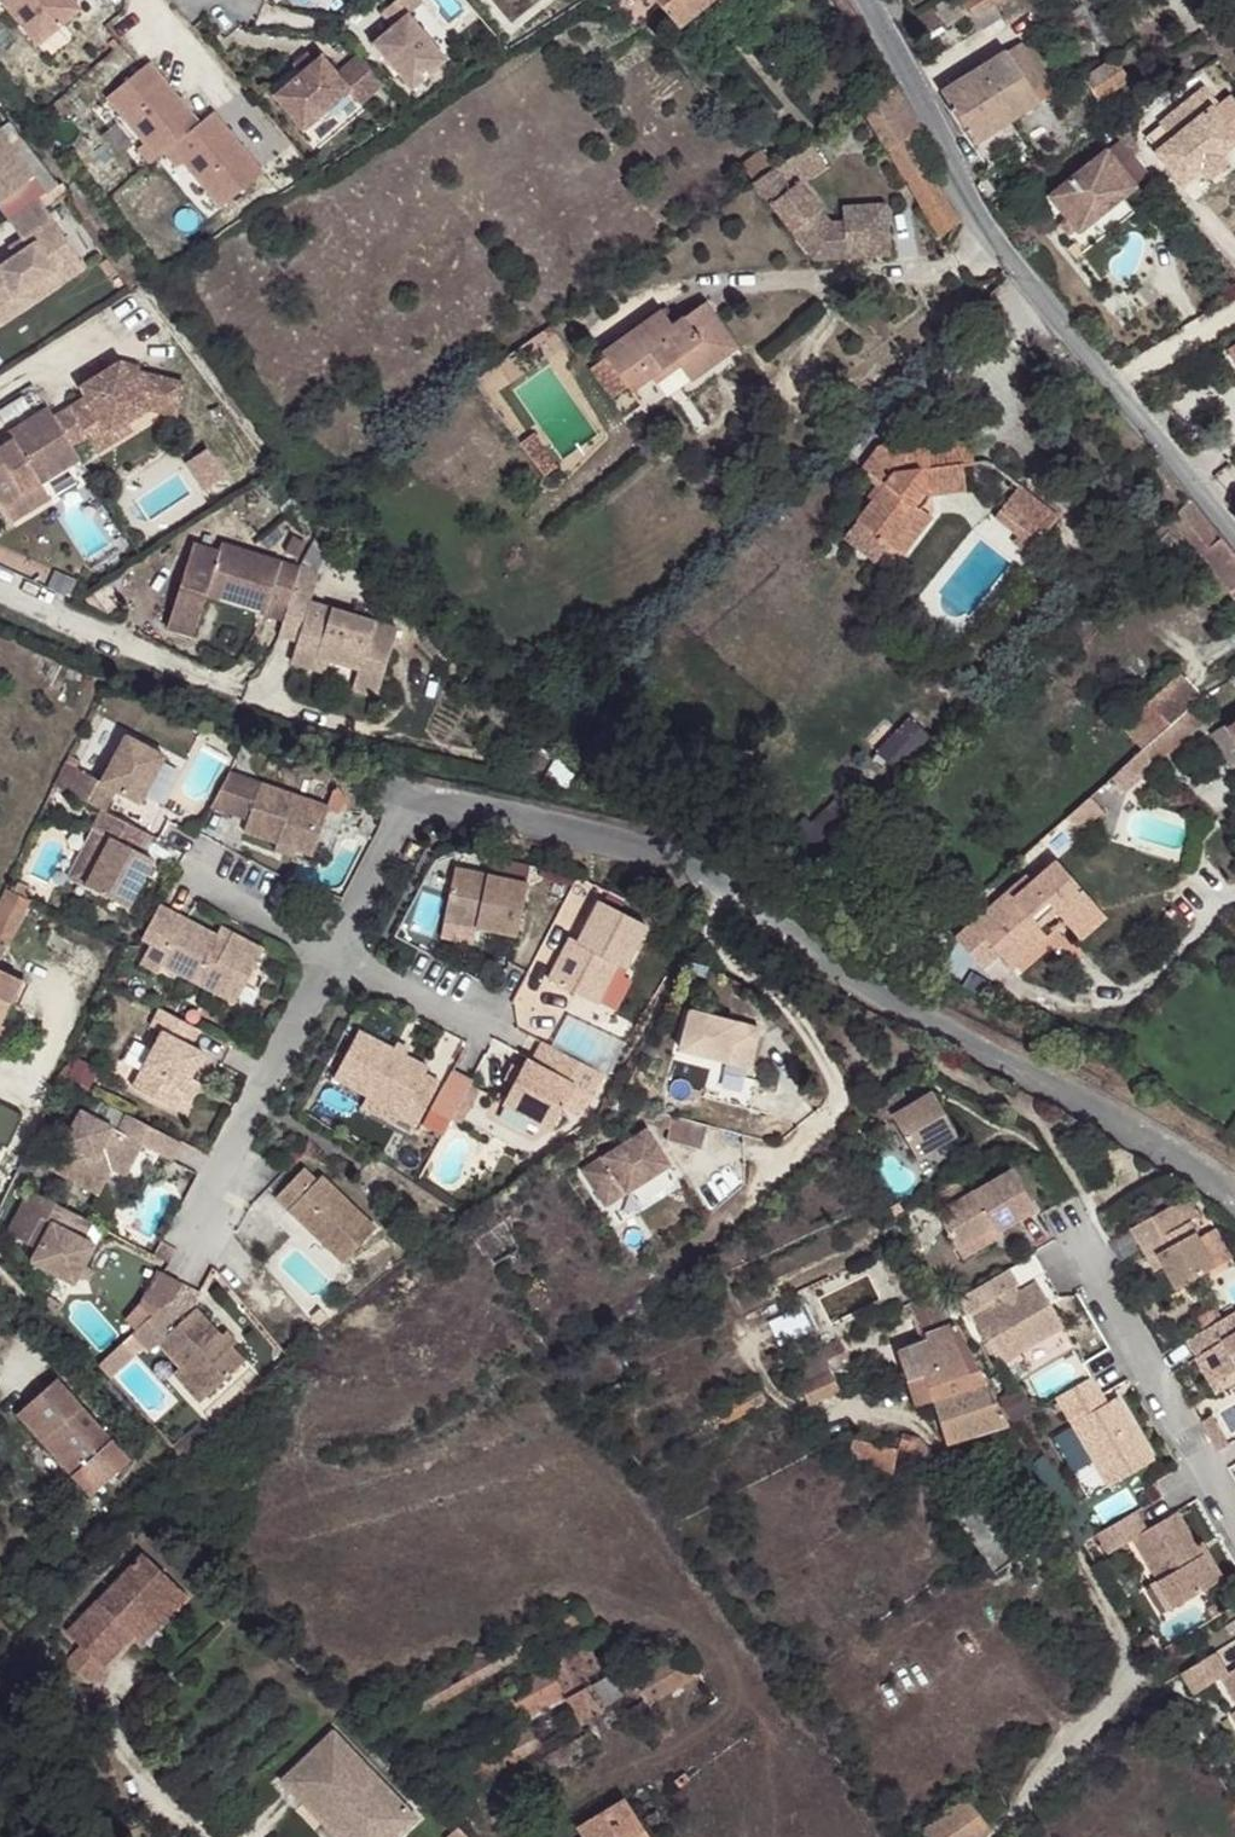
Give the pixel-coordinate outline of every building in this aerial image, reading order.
[(38,48),(79,13),(69,0),(0,0),(0,3),(38,48)] [(422,0),(395,0),(382,11),(394,25),(375,41),(413,86),(447,57),(409,12),(422,0)] [(676,31),(714,0),(651,0),(676,31)] [(960,0),(951,0),(936,10),(947,28),(969,14),(960,0)] [(975,18),(993,6),(990,0),(960,0),(969,14),(972,19),(975,18)] [(983,30),(1002,18),(993,6),(975,18),(983,30)] [(1008,54),(1039,102),(1052,91),(1022,44),(1021,46),(1008,54)] [(979,71),(1011,121),(1039,102),(1008,54),(1007,52),(979,71)] [(303,74),(277,95),(306,129),(351,91),(361,102),(385,82),(362,55),(338,74),(324,56),(316,62),(303,74)] [(303,74),(316,62),(311,55),(297,67),(303,74)] [(1128,79),(1115,56),(1094,67),(1082,76),(1083,78),(1094,98),(1128,79)] [(149,65),(108,100),(146,145),(140,151),(152,166),(166,154),(179,169),(185,163),(224,208),(265,173),(214,113),(200,125),(149,65)] [(974,145),(1011,121),(979,71),(942,95),(974,145)] [(1180,185),(1200,171),(1218,156),(1234,143),(1234,137),(1211,107),(1216,103),(1203,87),(1159,122),(1171,138),(1153,151),(1180,185)] [(351,91),(306,129),(320,147),(366,108),(361,102),(351,91)] [(0,125),(0,218),(5,224),(36,203),(55,189),(4,123),(0,125)] [(1116,137),(1104,147),(1131,182),(1144,171),(1116,137)] [(775,172),(757,186),(819,261),(874,257),(869,223),(845,227),(832,229),(800,188),(826,170),(812,146),(775,172)] [(1104,147),(1045,193),(1064,217),(1072,227),(1075,231),(1089,220),(1119,196),(1134,185),(1131,182),(1104,147)] [(757,186),(775,172),(761,155),(743,168),(757,186)] [(1218,156),(1200,171),(1207,181),(1225,165),(1218,156)] [(1119,196),(1089,220),(1101,235),(1131,211),(1119,196)] [(36,203),(5,224),(18,242),(24,251),(11,260),(0,267),(0,307),(49,276),(57,287),(81,272),(36,203)] [(842,212),(845,227),(869,223),(874,257),(892,254),(885,206),(842,212)] [(1072,227),(1064,217),(1057,223),(1065,234),(1072,227)] [(24,251),(18,242),(5,250),(11,260),(24,251)] [(57,287),(49,276),(0,307),(0,325),(57,287)] [(608,364),(627,393),(632,399),(676,368),(691,389),(738,357),(706,311),(674,333),(663,318),(604,359),(608,364)] [(558,336),(553,328),(543,334),(549,342),(558,336)] [(3,505),(41,479),(79,455),(71,443),(87,433),(103,422),(108,429),(126,418),(147,404),(157,406),(165,374),(135,367),(127,372),(118,359),(79,385),(85,394),(53,415),(46,405),(7,431),(12,438),(0,446),(0,499),(3,505)] [(139,365),(118,359),(127,372),(135,367),(139,365)] [(610,405),(627,393),(608,364),(590,375),(610,405)] [(165,374),(157,406),(175,410),(182,377),(165,374)] [(87,433),(96,448),(131,426),(126,418),(108,429),(103,422),(87,433)] [(534,441),(522,450),(545,481),(559,473),(534,441)] [(894,555),(922,516),(930,506),(966,499),(964,472),(971,471),(968,447),(929,453),(926,445),(880,453),(864,475),(885,490),(852,538),(879,557),(887,549),(894,555)] [(3,505),(12,518),(51,493),(41,479),(3,505)] [(1030,563),(1059,525),(1019,494),(995,525),(1018,543),(1013,550),(1030,563)] [(304,506),(295,496),(282,507),(289,516),(304,506)] [(1190,503),(1177,516),(1174,518),(1234,595),(1234,558),(1190,503)] [(318,524),(304,506),(289,516),(306,534),(318,524)] [(933,524),(922,516),(894,555),(905,562),(933,524)] [(315,539),(300,565),(319,571),(331,548),(315,539)] [(168,628),(194,636),(207,596),(211,579),(269,598),(265,613),(284,620),(302,626),(299,639),(293,662),(313,668),(318,658),(339,664),(358,669),(352,688),(377,697),(398,628),(310,601),(312,596),(292,589),(300,565),(223,543),(221,550),(194,542),(168,628)] [(300,565),(292,589),(312,596),(319,571),(300,565)] [(211,579),(207,596),(265,613),(269,598),(211,579)] [(450,598),(443,605),(452,614),(460,608),(450,598)] [(284,620),(279,635),(299,639),(302,626),(284,620)] [(358,669),(339,664),(334,682),(352,688),(358,669)] [(1203,726),(1190,708),(1202,700),(1181,678),(1123,730),(1143,752),(1154,766),(1203,726)] [(492,716),(499,704),(484,689),(474,698),(492,716)] [(876,728),(863,743),(896,774),(931,739),(908,718),(887,740),(876,728)] [(56,778),(106,802),(108,802),(116,787),(109,783),(111,778),(118,781),(143,793),(166,745),(127,725),(114,751),(103,772),(83,762),(67,754),(56,778)] [(1234,770),(1234,726),(1226,732),(1223,729),(1210,738),(1233,771),(1234,770)] [(1123,793),(1154,766),(1143,752),(1110,780),(1123,793)] [(285,835),(306,842),(321,847),(339,798),(235,762),(220,791),(257,804),(250,822),(285,835)] [(109,783),(116,787),(118,781),(111,778),(109,783)] [(1078,833),(1101,812),(1089,799),(1066,820),(1078,833)] [(108,802),(106,802),(96,822),(115,830),(90,880),(135,902),(160,851),(147,844),(156,826),(108,802)] [(820,859),(846,833),(826,814),(811,829),(805,823),(794,834),(820,859)] [(72,872),(90,880),(115,830),(96,822),(72,872)] [(303,849),(306,842),(285,835),(282,841),(303,849)] [(459,915),(494,921),(533,929),(543,876),(469,862),(459,915)] [(1047,921),(1063,940),(1088,919),(1048,873),(1023,894),(1018,888),(946,951),(973,981),(991,967),(1004,983),(1041,951),(1029,937),(1047,921)] [(23,982),(20,981),(26,970),(4,958),(32,898),(10,888),(0,909),(0,1031),(23,982)] [(590,947),(582,942),(567,972),(593,987),(615,999),(637,956),(644,960),(666,919),(619,893),(597,934),(590,947)] [(167,895),(149,930),(159,935),(149,956),(166,964),(170,955),(245,992),(273,937),(241,921),(236,930),(224,924),(167,895)] [(490,940),(494,921),(459,915),(456,933),(490,940)] [(236,930),(241,921),(229,916),(224,924),(236,930)] [(1088,919),(1063,940),(1073,952),(1098,929),(1088,919)] [(589,930),(582,942),(590,947),(597,934),(589,930)] [(615,999),(593,987),(585,1004),(607,1016),(614,1017),(624,1015),(631,1009),(654,966),(644,960),(637,956),(615,999)] [(698,998),(686,1037),(755,1058),(767,1019),(698,998)] [(209,1026),(169,1004),(159,1023),(170,1028),(138,1084),(181,1107),(197,1076),(212,1050),(200,1043),(209,1026)] [(449,1063),(425,1051),(413,1045),(377,1028),(353,1076),(388,1094),(424,1111),(419,1122),(436,1130),(462,1077),(446,1070),(449,1063)] [(611,1093),(623,1069),(562,1036),(550,1058),(544,1054),(540,1062),(532,1079),(521,1100),(569,1126),(581,1104),(592,1083),(611,1093)] [(413,1045),(425,1051),(428,1045),(417,1040),(413,1045)] [(1138,1071),(1133,1057),(1121,1063),(1127,1076),(1138,1071)] [(532,1079),(540,1062),(532,1058),(524,1075),(532,1079)] [(717,1059),(709,1086),(757,1101),(765,1072),(717,1059)] [(469,1066),(441,1122),(461,1132),(469,1115),(486,1080),(489,1076),(469,1066)] [(197,1076),(181,1107),(190,1112),(207,1081),(197,1076)] [(496,1086),(486,1080),(469,1115),(477,1119),(483,1107),(485,1108),(496,1086)] [(607,1100),(611,1093),(592,1083),(581,1104),(592,1110),(607,1100)] [(898,1089),(870,1106),(880,1124),(893,1116),(917,1157),(958,1134),(934,1091),(908,1106),(898,1089)] [(192,1140),(138,1112),(99,1092),(60,1165),(108,1192),(122,1165),(136,1173),(152,1141),(183,1158),(192,1140)] [(383,1103),(419,1122),(424,1111),(388,1094),(383,1103)] [(648,1098),(645,1107),(675,1117),(678,1108),(648,1098)] [(8,1147),(12,1149),(28,1116),(0,1103),(0,1143),(8,1147)] [(675,1117),(671,1133),(705,1144),(713,1120),(678,1108),(675,1117)] [(651,1120),(585,1157),(607,1194),(672,1156),(651,1120)] [(617,1225),(681,1182),(671,1167),(607,1210),(617,1225)] [(1000,1232),(1002,1231),(1038,1210),(1012,1168),(936,1214),(959,1251),(998,1229),(1000,1232)] [(294,1197),(308,1211),(360,1267),(395,1234),(343,1178),(338,1182),(326,1169),(294,1197)] [(68,1201),(43,1188),(20,1233),(51,1248),(44,1261),(87,1284),(91,1276),(97,1264),(108,1244),(97,1238),(106,1221),(68,1201)] [(1177,1203),(1191,1225),(1198,1221),(1196,1217),(1204,1213),(1193,1194),(1177,1203)] [(1177,1203),(1136,1228),(1149,1249),(1159,1244),(1172,1266),(1186,1289),(1225,1266),(1198,1221),(1191,1225),(1177,1203)] [(911,1244),(901,1228),(887,1235),(895,1251),(911,1244)] [(1005,1236),(1002,1231),(1000,1232),(998,1229),(959,1251),(964,1260),(1005,1236)] [(185,1249),(175,1243),(169,1254),(180,1261),(185,1249)] [(1159,1244),(1149,1249),(1163,1271),(1172,1266),(1159,1244)] [(97,1264),(91,1276),(102,1281),(108,1270),(97,1264)] [(1010,1268),(961,1296),(972,1314),(1001,1296),(1016,1288),(1020,1285),(1010,1268)] [(170,1273),(149,1314),(163,1322),(179,1306),(191,1296),(196,1286),(170,1273)] [(1019,1294),(1005,1302),(975,1319),(1002,1365),(1067,1327),(1040,1281),(1019,1294)] [(1016,1288),(1001,1296),(1005,1302),(1019,1294),(1016,1288)] [(918,1305),(904,1313),(907,1324),(922,1318),(931,1345),(900,1353),(903,1363),(909,1385),(913,1385),(921,1407),(933,1403),(989,1384),(946,1305),(939,1293),(918,1305)] [(789,1297),(761,1310),(779,1348),(807,1335),(789,1297)] [(163,1322),(148,1336),(164,1356),(173,1349),(196,1373),(221,1401),(260,1366),(248,1353),(238,1341),(212,1312),(196,1326),(179,1306),(163,1322)] [(1189,1338),(1202,1358),(1207,1356),(1222,1380),(1234,1373),(1234,1312),(1189,1338)] [(243,1336),(238,1341),(248,1353),(253,1347),(243,1336)] [(834,1376),(835,1379),(855,1368),(844,1344),(834,1350),(824,1356),(834,1376)] [(148,1358),(137,1346),(115,1365),(126,1377),(148,1358)] [(794,1371),(804,1389),(815,1409),(843,1395),(835,1379),(834,1376),(824,1356),(794,1371)] [(1234,1385),(1234,1373),(1222,1380),(1207,1356),(1202,1358),(1198,1360),(1218,1395),(1234,1385)] [(794,1371),(775,1381),(785,1399),(804,1389),(794,1371)] [(221,1401),(196,1373),(188,1380),(214,1407),(221,1401)] [(1091,1376),(1055,1398),(1068,1418),(1103,1396),(1091,1376)] [(933,1403),(949,1446),(1012,1427),(1010,1424),(989,1384),(933,1403)] [(64,1387),(25,1422),(99,1503),(137,1468),(64,1387)] [(1103,1396),(1068,1418),(1072,1425),(1108,1404),(1103,1396)] [(1072,1425),(1111,1489),(1156,1462),(1118,1398),(1108,1404),(1072,1425)] [(1089,1501),(1111,1489),(1072,1425),(1050,1438),(1089,1501)] [(925,1443),(907,1440),(903,1456),(916,1460),(912,1481),(921,1469),(921,1465),(938,1455),(925,1443)] [(916,1460),(903,1456),(863,1448),(858,1447),(854,1466),(859,1468),(912,1481),(916,1460)] [(991,1490),(959,1514),(996,1567),(1031,1542),(991,1490)] [(1136,1511),(1097,1535),(1109,1552),(1134,1537),(1159,1577),(1177,1606),(1221,1578),(1198,1541),(1179,1509),(1148,1529),(1136,1511)] [(1204,1538),(1198,1541),(1221,1578),(1227,1574),(1204,1538)] [(96,1666),(127,1634),(173,1588),(138,1555),(62,1634),(96,1666)] [(1177,1606),(1159,1577),(1152,1581),(1170,1610),(1177,1606)] [(173,1588),(127,1634),(136,1644),(182,1597),(173,1588)] [(445,1797),(618,1705),(653,1754),(673,1743),(649,1706),(701,1669),(679,1638),(619,1669),(600,1637),(527,1677),(503,1691),(520,1722),(424,1775),(445,1797)] [(1147,1639),(1135,1646),(1144,1661),(1155,1654),(1147,1639)] [(1184,1672),(1196,1691),(1223,1675),(1234,1695),(1234,1667),(1229,1671),(1218,1652),(1184,1672)] [(278,1779),(301,1803),(310,1794),(352,1836),(392,1836),(412,1817),(329,1730),(278,1779)] [(454,1806),(472,1826),(601,1760),(589,1739),(454,1806)] [(688,1780),(684,1774),(674,1781),(679,1788),(688,1780)] [(301,1803),(333,1836),(352,1836),(310,1794),(301,1803)] [(622,1804),(644,1836),(664,1836),(638,1795),(622,1804)] [(922,1836),(984,1836),(992,1831),(989,1828),(971,1803),(969,1800),(922,1836)] [(622,1804),(576,1831),(579,1836),(644,1836),(622,1804)] [(455,1825),(441,1836),(466,1836),(467,1836),(455,1825)]
